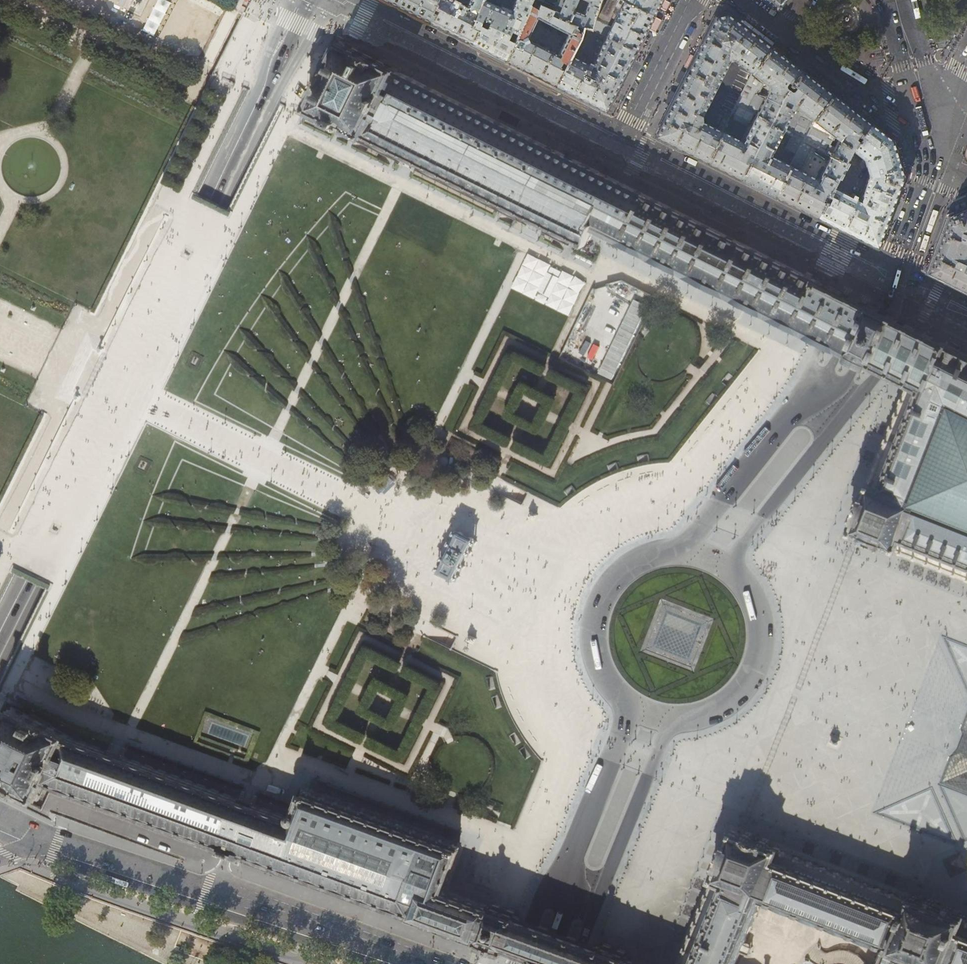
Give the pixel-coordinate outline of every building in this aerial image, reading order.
[(428,23),(433,15),(440,0),(382,0),(400,9),(428,23)] [(454,0),(440,0),(433,15),(428,23),(449,34),(470,44),(474,36),(480,25),(467,19),(470,13),(453,4),(454,0)] [(491,0),(476,0),(470,13),(467,19),(480,25),(474,36),(470,44),(476,47),(494,56),(511,65),(515,57),(537,9),(541,0),(540,0),(523,0),(515,15),(489,3),(491,0)] [(594,4),(588,17),(579,13),(567,8),(561,21),(573,27),(582,31),(590,33),(597,34),(607,2),(608,0),(585,0),(594,4)] [(567,8),(579,13),(584,0),(570,0),(567,8)] [(629,3),(653,15),(661,0),(631,0),(629,3)] [(644,34),(647,28),(653,15),(629,3),(611,39),(635,51),(644,34)] [(543,12),(537,9),(515,57),(511,65),(521,70),(554,87),(568,59),(582,31),(573,27),(561,21),(557,19),(560,14),(545,7),(543,12)] [(678,149),(706,163),(711,153),(714,148),(722,131),(701,121),(701,115),(728,61),(733,60),(751,73),(771,47),(744,27),(727,13),(715,17),(689,67),(659,128),(657,132),(655,136),(654,137),(655,137),(677,148),(678,149)] [(657,17),(653,15),(647,28),(651,30),(657,17)] [(623,75),(635,51),(611,39),(594,71),(578,63),(587,43),(590,33),(582,31),(558,79),(554,87),(578,98),(604,111),(605,112),(606,110),(608,107),(609,104),(623,75)] [(893,428),(889,439),(887,439),(886,441),(888,442),(884,453),(882,452),(881,455),(883,455),(878,466),(877,466),(876,468),(877,469),(873,480),(871,479),(870,483),(869,483),(867,488),(868,489),(853,528),(852,527),(850,533),(852,534),(855,535),(855,534),(881,544),(893,549),(893,550),(898,552),(898,551),(903,553),(904,551),(915,556),(914,558),(915,558),(916,558),(917,557),(928,561),(928,563),(930,564),(931,562),(942,566),(941,568),(943,569),(944,567),(955,572),(954,573),(957,574),(958,573),(966,576),(966,525),(966,524),(963,523),(963,522),(961,521),(959,520),(958,521),(949,517),(949,516),(947,516),(944,515),(935,512),(936,511),(934,510),(931,509),(930,510),(919,506),(919,505),(914,503),(917,496),(915,495),(917,492),(917,490),(918,489),(919,486),(920,486),(921,484),(922,482),(921,482),(924,473),(925,473),(926,471),(927,469),(926,469),(930,459),(931,459),(932,456),(931,455),(935,446),(936,446),(937,444),(937,442),(940,432),(941,433),(943,429),(942,428),(946,419),(947,419),(947,417),(948,415),(947,415),(948,412),(949,410),(950,409),(951,406),(952,406),(952,405),(955,406),(956,407),(957,406),(966,411),(965,412),(966,412),(966,356),(958,351),(947,346),(947,345),(943,343),(932,338),(919,332),(905,325),(902,323),(900,322),(895,319),(896,319),(891,316),(891,317),(886,314),(881,311),(880,311),(874,308),(875,308),(870,306),(869,306),(864,304),(848,296),(846,295),(828,286),(826,285),(821,282),(817,280),(816,280),(813,278),(810,277),(792,268),(711,228),(569,156),(536,140),(384,64),(385,63),(354,47),(353,48),(339,41),(333,55),(331,54),(311,93),(313,95),(306,110),(313,113),(314,112),(318,114),(318,115),(319,116),(318,116),(326,120),(327,119),(331,121),(331,122),(340,127),(340,126),(344,128),(344,129),(352,133),(352,132),(353,133),(354,132),(358,134),(358,135),(365,138),(366,137),(370,139),(371,138),(376,141),(375,142),(383,146),(383,144),(388,147),(388,148),(395,152),(396,150),(401,153),(400,155),(403,156),(403,155),(407,157),(407,156),(415,160),(415,161),(418,162),(419,163),(421,164),(422,163),(427,166),(427,167),(434,171),(434,169),(440,172),(439,173),(446,177),(447,175),(452,178),(452,179),(459,183),(459,182),(465,184),(464,186),(472,189),(472,188),(478,191),(477,192),(485,196),(485,194),(490,197),(490,198),(497,202),(498,200),(502,202),(501,205),(509,209),(510,207),(515,210),(514,211),(521,215),(522,213),(527,216),(527,217),(532,220),(533,221),(534,219),(537,221),(541,223),(540,224),(541,225),(547,227),(548,226),(553,228),(552,230),(559,234),(560,232),(565,234),(564,236),(572,240),(573,238),(578,241),(577,242),(581,244),(585,246),(594,228),(595,227),(603,231),(603,232),(611,236),(611,235),(616,237),(615,238),(619,240),(620,239),(637,248),(637,249),(645,253),(646,252),(654,256),(654,257),(662,262),(663,261),(671,265),(671,266),(679,270),(680,269),(688,273),(688,274),(702,282),(703,281),(713,286),(712,287),(721,291),(727,294),(727,293),(736,297),(736,298),(741,301),(745,303),(745,302),(754,307),(763,312),(764,311),(768,313),(772,316),(781,321),(782,320),(787,323),(791,325),(790,325),(793,327),(799,330),(800,329),(805,332),(809,334),(808,335),(815,338),(818,339),(819,339),(823,341),(825,342),(826,342),(827,343),(826,344),(836,348),(841,350),(845,352),(845,353),(847,354),(846,356),(849,357),(848,358),(846,361),(852,364),(852,363),(856,365),(867,371),(869,371),(870,371),(871,371),(872,371),(873,370),(874,370),(875,369),(876,367),(885,371),(885,372),(891,375),(893,377),(894,376),(899,378),(904,381),(905,381),(905,382),(908,383),(907,387),(908,388),(904,399),(903,398),(902,401),(903,401),(899,412),(898,412),(897,414),(898,415),(894,426),(892,425),(891,428),(893,428)] [(802,71),(787,59),(771,47),(751,73),(770,88),(782,96),(802,71)] [(817,82),(802,71),(782,96),(798,109),(813,120),(832,94),(817,82)] [(722,171),(740,180),(745,170),(782,96),(770,88),(742,142),(722,131),(714,148),(706,163),(722,171)] [(866,120),(865,119),(832,94),(813,120),(839,140),(851,149),(870,123),(866,120)] [(752,186),(774,197),(779,188),(790,165),(774,157),(798,109),(782,96),(745,170),(740,180),(752,186)] [(876,248),(877,248),(877,247),(879,244),(881,239),(889,220),(890,219),(894,208),(903,185),(905,176),(892,140),(882,132),(870,123),(851,149),(855,152),(865,160),(870,176),(858,201),(837,190),(825,211),(820,220),(839,229),(876,248)] [(794,207),(820,220),(825,211),(837,190),(855,152),(851,149),(839,140),(818,179),(790,165),(779,188),(774,197),(794,207)] [(926,273),(955,288),(966,293),(966,207),(947,216),(945,223),(936,246),(930,262),(929,267),(926,273)] [(587,247),(582,262),(595,268),(601,252),(587,247)] [(575,307),(586,279),(553,267),(554,263),(528,253),(518,280),(521,281),(519,286),(534,291),(531,299),(569,313),(571,306),(575,307)] [(467,639),(810,785),(940,463),(631,332),(606,382),(605,381),(583,427),(577,437),(561,470),(542,462),(530,490),(467,639)] [(914,503),(919,505),(919,506),(930,510),(931,509),(934,510),(936,511),(935,512),(944,515),(947,516),(949,516),(949,517),(958,521),(959,520),(961,521),(963,522),(963,523),(966,524),(966,525),(966,412),(965,412),(966,411),(957,406),(956,407),(955,406),(952,405),(952,406),(951,406),(950,409),(949,410),(948,412),(947,415),(948,415),(947,417),(947,419),(946,419),(942,428),(943,429),(941,433),(940,432),(937,442),(937,444),(936,446),(935,446),(931,455),(932,456),(931,459),(930,459),(926,469),(927,469),(926,471),(925,473),(924,473),(921,482),(922,482),(921,484),(920,486),(919,486),(918,489),(917,490),(917,492),(915,495),(917,496),(914,503)] [(440,571),(439,572),(443,573),(447,575),(452,577),(451,578),(455,580),(455,578),(459,580),(461,576),(457,575),(459,571),(460,568),(464,570),(466,566),(462,564),(465,559),(467,554),(471,555),(473,552),(469,550),(471,546),(473,543),(476,545),(478,541),(474,539),(475,538),(467,535),(459,531),(459,532),(455,530),(453,534),(457,536),(456,538),(454,542),(450,540),(448,544),(452,546),(449,551),(447,557),(443,555),(441,558),(445,560),(443,564),(442,567),(438,565),(436,569),(440,571)] [(699,681),(724,617),(659,593),(634,657),(699,681)] [(953,740),(952,741),(936,785),(966,797),(966,703),(953,740)] [(632,962),(632,961),(630,960),(630,961),(627,960),(628,957),(624,955),(626,952),(625,951),(620,949),(615,948),(611,946),(606,944),(605,944),(603,948),(600,946),(599,947),(588,943),(582,941),(559,932),(544,927),(535,923),(525,920),(518,917),(518,916),(514,915),(515,914),(516,911),(509,908),(509,909),(504,907),(501,906),(501,905),(495,903),(494,903),(493,906),(493,907),(489,906),(488,909),(486,908),(486,907),(483,906),(482,907),(472,903),(473,902),(469,901),(469,902),(459,898),(459,897),(456,896),(455,897),(445,893),(446,892),(445,892),(445,891),(444,891),(448,881),(449,881),(450,878),(449,877),(453,867),(454,867),(455,864),(454,864),(458,853),(459,854),(460,851),(459,850),(459,848),(460,848),(460,847),(458,846),(455,845),(456,844),(453,843),(452,844),(448,843),(442,841),(443,839),(440,838),(439,840),(435,838),(429,836),(430,834),(427,833),(426,835),(422,834),(416,831),(417,829),(414,828),(413,830),(409,829),(403,827),(404,825),(401,824),(400,825),(395,824),(390,822),(391,820),(388,819),(387,821),(383,819),(377,817),(378,815),(375,814),(374,816),(370,814),(364,812),(365,811),(362,810),(361,811),(357,810),(351,808),(352,806),(349,805),(348,807),(343,805),(338,803),(339,801),(336,800),(335,802),(330,800),(325,798),(326,796),(323,795),(322,797),(318,795),(312,793),(313,792),(310,791),(310,792),(307,791),(306,791),(305,793),(305,792),(303,797),(302,802),(298,812),(297,812),(296,812),(294,813),(293,814),(292,815),(292,817),(290,819),(274,813),(263,809),(253,805),(254,804),(251,803),(247,801),(243,800),(241,799),(241,801),(152,768),(151,767),(150,767),(148,767),(148,766),(147,766),(125,758),(125,757),(123,757),(122,756),(116,754),(110,751),(110,752),(108,751),(108,752),(68,737),(13,708),(6,722),(3,721),(0,728),(0,783),(23,795),(24,793),(36,800),(45,782),(50,784),(50,783),(213,843),(215,844),(215,845),(217,846),(217,847),(219,847),(224,849),(225,849),(229,851),(236,853),(239,854),(239,855),(241,855),(243,855),(244,856),(245,855),(246,855),(247,855),(269,863),(274,865),(277,866),(303,876),(316,880),(327,884),(343,890),(356,894),(367,899),(381,904),(395,909),(408,913),(410,914),(411,915),(413,916),(413,917),(477,940),(476,943),(479,945),(477,949),(488,953),(499,957),(501,953),(504,954),(504,953),(506,954),(506,953),(512,955),(520,959),(528,962),(527,963),(638,963),(632,962)] [(840,741),(833,738),(831,743),(838,746),(840,741)] [(965,920),(966,915),(961,913),(959,917),(950,914),(953,907),(947,905),(946,909),(933,904),(934,900),(929,898),(926,904),(917,901),(919,897),(913,895),(911,899),(906,897),(906,899),(894,894),(895,893),(893,892),(892,894),(881,889),(881,888),(879,887),(879,888),(867,884),(868,882),(865,881),(865,883),(854,879),(854,877),(852,876),(851,878),(840,874),(841,872),(838,871),(837,873),(826,868),(827,867),(824,866),(824,867),(812,863),(813,861),(811,860),(810,862),(799,858),(799,856),(797,855),(797,857),(790,855),(785,853),(786,851),(785,851),(781,849),(781,848),(776,846),(775,847),(771,846),(767,844),(769,840),(763,838),(762,842),(757,840),(751,838),(752,834),(747,832),(745,836),(737,833),(738,832),(732,830),(730,835),(731,835),(728,843),(724,842),(722,848),(725,849),(721,860),(717,859),(715,865),(719,866),(717,871),(716,874),(715,874),(713,879),(713,880),(712,883),(713,883),(709,894),(707,894),(706,896),(708,897),(706,902),(703,908),(702,908),(701,910),(702,911),(698,922),(696,921),(695,924),(697,924),(693,935),(691,935),(690,937),(691,938),(687,949),(685,948),(684,951),(686,952),(682,963),(680,962),(679,963),(735,963),(760,903),(761,903),(762,900),(767,901),(768,901),(772,902),(886,946),(886,947),(887,947),(887,948),(888,949),(882,963),(966,963),(966,920),(965,920)] [(966,871),(966,867),(960,852),(942,860),(950,878),(966,871)]
